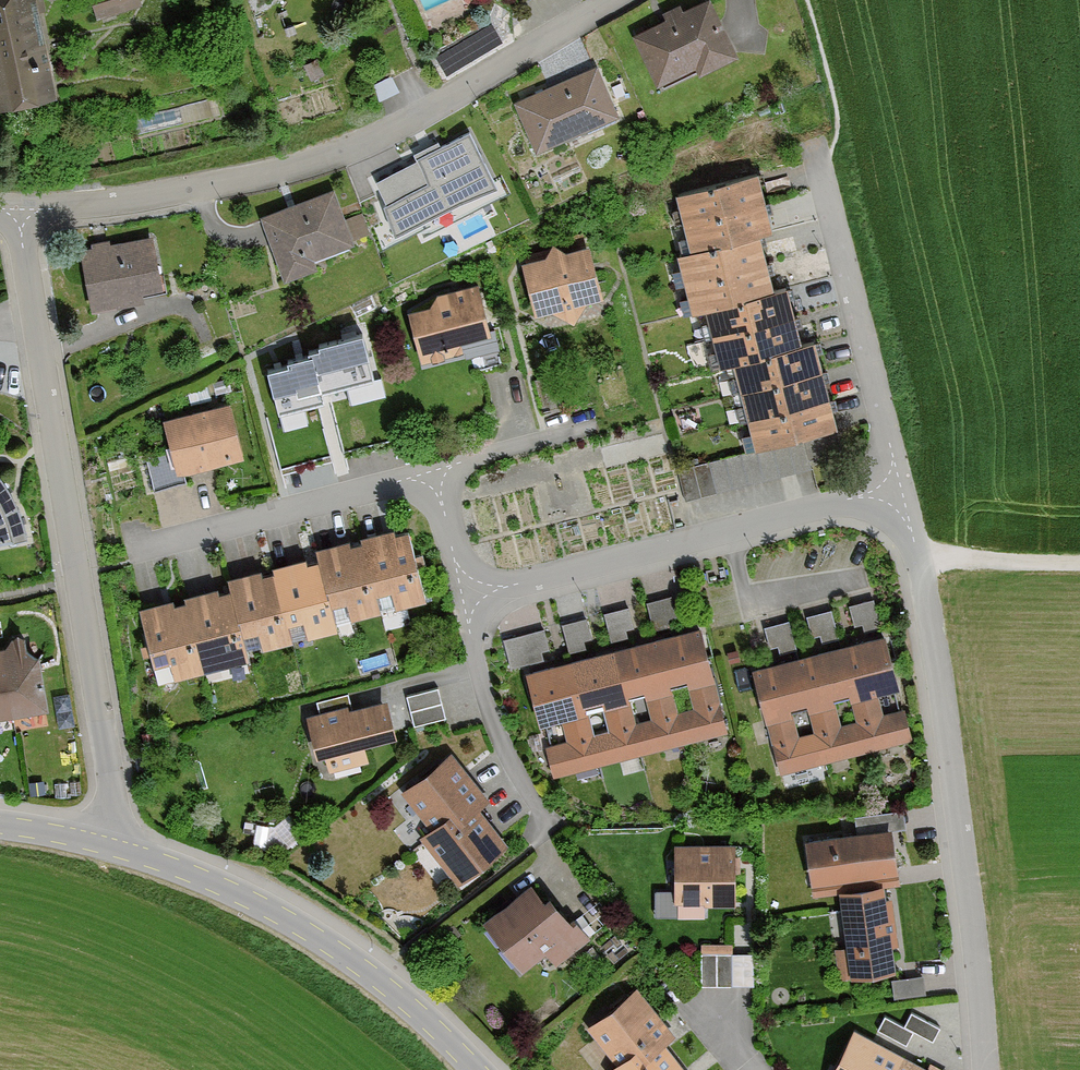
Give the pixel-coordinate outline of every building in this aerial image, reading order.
[(45,92),(22,0),(0,0),(0,104),(45,92)] [(87,20),(127,4),(125,0),(80,0),(87,20)] [(705,0),(703,0),(630,37),(656,86),(693,68),(696,74),(733,55),(705,0)] [(497,19),(436,51),(448,72),(508,40),(497,19)] [(611,116),(588,69),(511,106),(534,153),(611,116)] [(139,111),(141,126),(201,117),(199,103),(139,111)] [(493,182),(468,131),(372,177),(397,229),(493,182)] [(772,296),(756,236),(767,233),(753,177),(674,198),(689,256),(676,259),(691,318),(703,315),(718,371),(731,368),(753,451),(836,430),(814,345),(799,349),(785,293),(772,296)] [(332,195),(258,219),(279,281),(313,270),(310,261),(349,248),(332,195)] [(158,293),(145,239),(76,255),(90,316),(142,304),(140,297),(158,293)] [(600,301),(586,248),(564,254),(551,248),(543,260),(520,266),(534,318),(550,314),(572,327),(584,305),(600,301)] [(472,285),(435,295),(427,308),(405,314),(419,365),(460,353),(457,343),(486,334),(472,285)] [(290,359),(270,365),(280,406),(322,395),(320,386),(372,372),(361,329),(321,339),(322,343),(310,346),(311,349),(289,355),(290,359)] [(227,405),(164,421),(177,473),(240,457),(227,405)] [(802,442),(678,475),(685,502),(810,470),(802,442)] [(25,545),(14,513),(0,487),(0,549),(25,545)] [(422,603),(403,528),(312,550),(315,561),(224,583),(226,590),(138,611),(156,686),(246,664),(244,656),(337,634),(335,625),(422,603)] [(671,600),(647,607),(655,637),(669,633),(666,623),(676,620),(671,600)] [(872,601),(847,606),(853,633),(878,627),(872,601)] [(627,611),(603,617),(611,647),(625,643),(622,633),(633,630),(627,611)] [(828,614),(803,619),(809,645),(834,640),(828,614)] [(586,622),(562,629),(570,659),(584,655),(581,645),(592,642),(586,622)] [(788,625),(763,631),(768,657),(794,652),(788,625)] [(728,736),(699,632),(525,678),(539,730),(560,725),(565,745),(544,750),(553,783),(728,736)] [(543,634),(519,641),(527,671),(541,667),(538,657),(548,654),(543,634)] [(0,641),(0,720),(43,713),(34,659),(18,661),(15,639),(1,641),(0,641)] [(910,743),(901,713),(880,718),(874,698),(895,693),(881,639),(751,673),(779,778),(910,743)] [(437,694),(408,703),(416,732),(445,723),(437,694)] [(348,709),(304,722),(316,761),(324,759),(328,775),(369,764),(364,748),(394,739),(384,704),(349,714),(348,709)] [(487,803),(450,756),(400,795),(428,831),(418,839),(455,888),(505,849),(476,812),(487,803)] [(855,835),(804,842),(811,900),(838,896),(845,951),(837,952),(840,978),(895,971),(891,947),(897,947),(891,901),(883,902),(881,892),(896,890),(889,834),(906,832),(903,815),(853,821),(855,835)] [(734,849),(673,848),(672,907),(677,907),(676,918),(705,919),(705,908),(733,909),(734,849)] [(545,906),(529,886),(480,926),(521,976),(544,956),(555,969),(611,923),(598,907),(574,928),(551,901),(545,906)] [(755,989),(755,954),(732,954),(731,946),(701,946),(701,989),(755,989)] [(897,991),(926,988),(925,974),(896,976),(897,991)] [(633,992),(587,1030),(616,1065),(611,1069),(682,1069),(661,1045),(671,1037),(633,992)] [(939,1030),(911,1015),(904,1028),(932,1043),(939,1030)] [(913,1034),(885,1019),(878,1033),(906,1047),(913,1034)] [(853,1034),(835,1069),(924,1069),(853,1034)]
